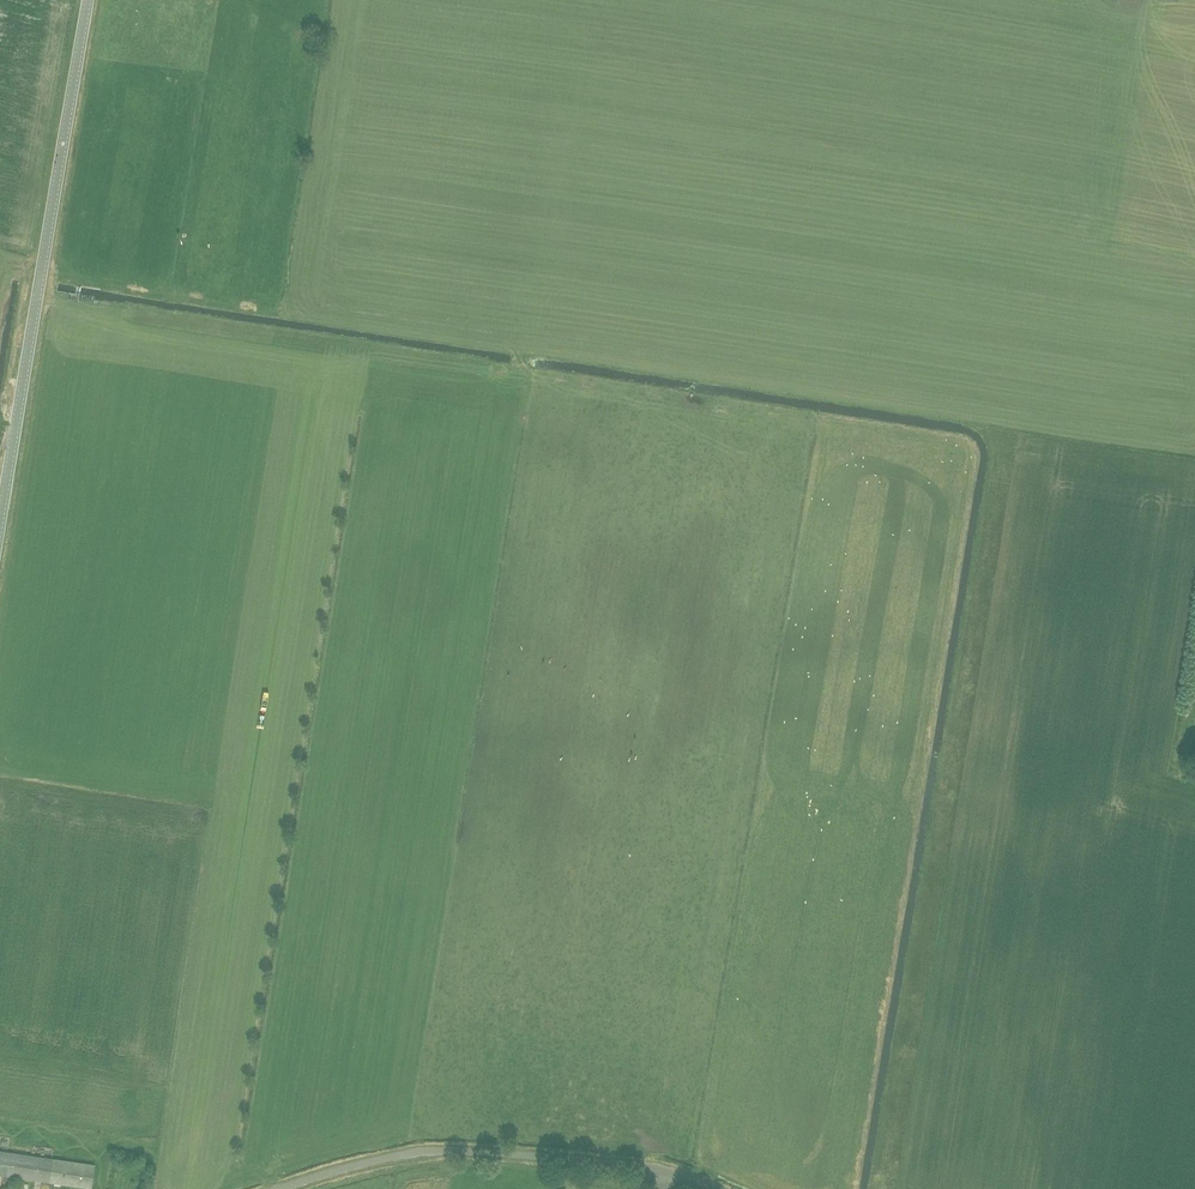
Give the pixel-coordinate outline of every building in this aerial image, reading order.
[(0,1151),(0,1175),(90,1188),(94,1166),(0,1151)]
